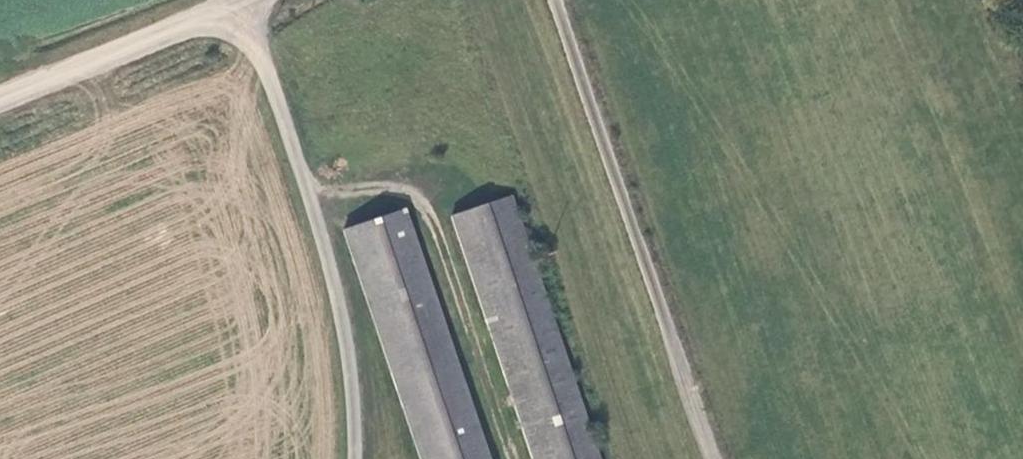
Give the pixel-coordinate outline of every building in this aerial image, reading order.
[(508,198),(451,218),(533,458),(598,458),(508,198)] [(402,213),(346,231),(421,458),(485,458),(402,213)]
